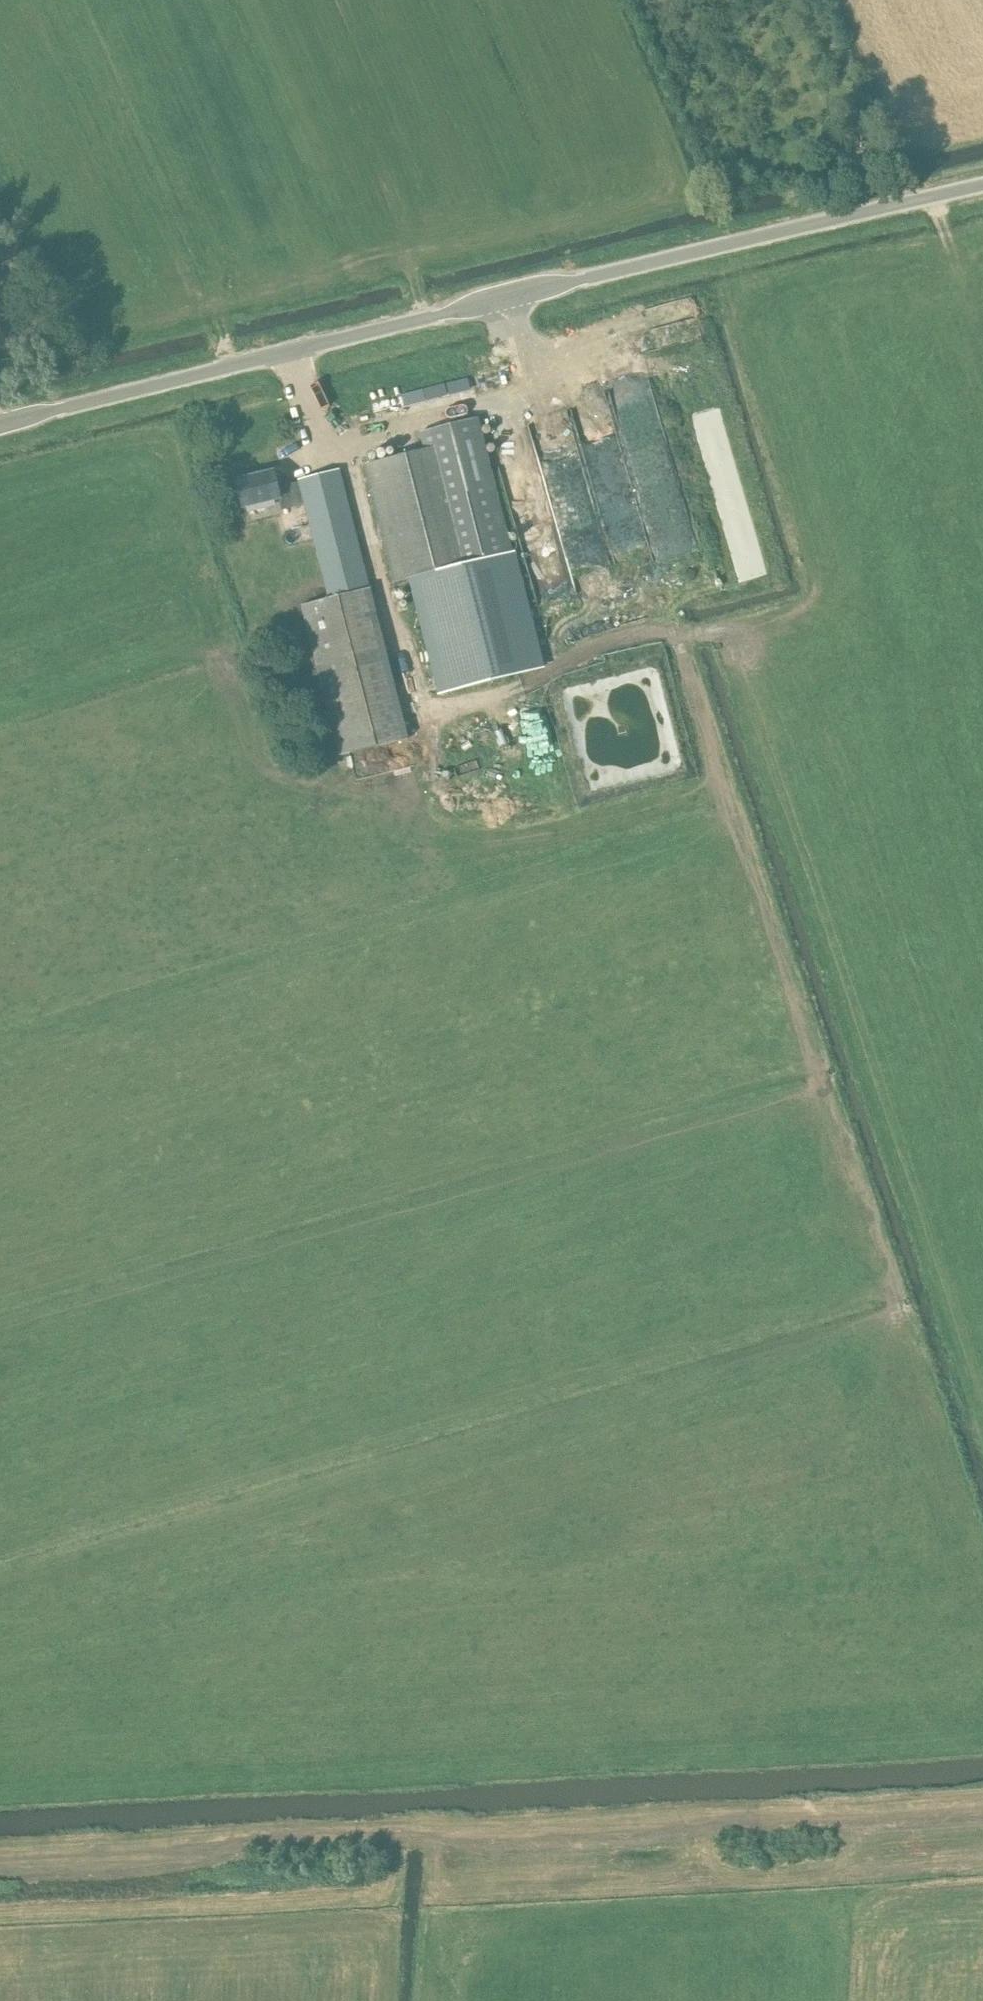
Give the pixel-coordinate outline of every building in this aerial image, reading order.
[(691,536),(653,378),(572,397),(613,570),(654,560),(651,546),(691,536)] [(412,578),(441,693),(542,668),(512,552),(509,553),(475,419),(420,433),(424,449),(367,464),(397,582),(412,578)] [(408,738),(345,490),(340,471),(299,481),(300,486),(279,491),(274,471),(237,480),(244,509),(282,500),(285,511),(305,506),(329,601),(303,608),(339,755),(408,738)] [(280,654),(288,689),(297,687),(288,652),(280,654)]
